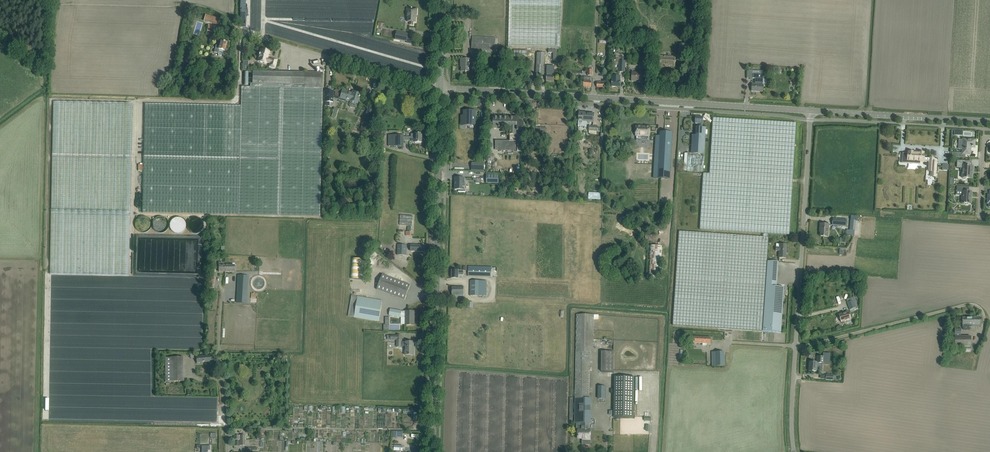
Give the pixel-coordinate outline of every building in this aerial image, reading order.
[(508,47),(550,48),(560,48),(562,0),(509,0),(508,47)] [(417,15),(417,9),(412,8),(411,8),(407,8),(407,9),(407,16),(408,16),(407,21),(410,22),(410,25),(413,25),(413,24),(413,22),(415,22),(416,20),(416,15),(417,15)] [(397,31),(395,39),(407,41),(408,34),(397,31)] [(494,51),(495,38),(472,37),(472,50),(494,51)] [(225,51),(227,43),(221,41),(220,45),(216,44),(214,52),(218,53),(218,54),(219,56),(220,56),(222,55),(223,51),(225,51)] [(269,51),(267,51),(266,50),(264,49),(264,50),(261,49),(260,53),(259,53),(259,54),(258,61),(266,63),(266,62),(270,63),(269,66),(275,68),(277,60),(271,58),(271,59),(268,58),(269,51)] [(181,50),(178,69),(188,71),(191,51),(181,50)] [(553,60),(557,60),(557,50),(549,50),(549,53),(553,53),(553,60)] [(537,53),(537,66),(544,67),(545,53),(537,53)] [(660,56),(660,64),(669,65),(669,66),(675,66),(675,57),(670,57),(666,56),(660,56)] [(471,59),(461,59),(461,63),(462,63),(462,71),(465,71),(465,72),(466,72),(466,71),(470,71),(470,64),(471,64),(471,59)] [(546,75),(546,81),(554,81),(554,76),(554,66),(547,66),(547,73),(546,73),(547,73),(547,75),(546,75)] [(764,74),(763,74),(763,71),(753,71),(753,70),(748,70),(747,78),(752,78),(755,78),(755,84),(752,84),(752,91),(756,91),(763,91),(763,92),(763,84),(763,79),(764,79),(764,74)] [(319,216),(323,73),(253,71),(252,84),(250,83),(250,87),(241,86),(241,106),(145,104),(142,213),(319,216)] [(629,77),(628,81),(637,82),(637,81),(639,81),(640,81),(640,82),(643,82),(643,72),(640,72),(640,73),(632,72),(632,77),(629,77)] [(612,76),(612,87),(620,87),(620,77),(612,76)] [(591,87),(592,81),(592,78),(587,77),(584,77),(583,86),(591,87)] [(325,91),(325,106),(329,106),(330,101),(332,101),(332,98),(346,101),(346,99),(350,100),(349,105),(350,106),(355,108),(357,107),(358,104),(360,94),(353,92),(352,94),(347,93),(347,92),(342,90),(340,97),(332,95),(333,91),(325,91)] [(129,275),(130,227),(132,104),(53,102),(50,274),(129,275)] [(465,117),(462,117),(462,121),(465,121),(464,124),(474,124),(474,112),(465,112),(465,117)] [(578,121),(578,126),(586,127),(587,121),(593,122),(594,113),(586,113),(579,113),(579,112),(578,121)] [(520,117),(512,117),(504,117),(504,118),(494,118),(493,126),(510,126),(510,141),(496,141),(496,146),(496,150),(516,151),(516,146),(516,141),(516,132),(519,132),(519,129),(523,128),(524,126),(524,124),(524,122),(522,120),(521,119),(520,119),(520,117)] [(696,117),(695,124),(699,124),(699,127),(703,127),(703,124),(703,117),(696,117)] [(769,234),(789,235),(796,123),(714,118),(711,173),(703,173),(700,229),(764,233),(769,234)] [(589,126),(589,131),(589,133),(590,133),(590,135),(597,135),(597,132),(597,126),(589,126)] [(650,126),(636,126),(636,135),(649,136),(650,126)] [(688,153),(687,171),(704,172),(706,127),(703,127),(699,127),(699,128),(697,128),(696,136),(692,136),(691,153),(688,153)] [(672,133),(660,132),(660,140),(657,140),(655,170),(658,170),(657,178),(670,179),(672,133)] [(411,134),(411,137),(404,137),(404,135),(389,135),(389,146),(404,146),(404,141),(410,141),(410,142),(422,143),(422,134),(415,134),(411,134)] [(960,140),(959,148),(963,148),(962,154),(970,154),(970,148),(972,147),(974,147),(975,140),(972,140),(971,139),(968,139),(967,140),(963,139),(963,140),(960,140)] [(924,154),(924,153),(919,152),(919,153),(914,153),(914,152),(908,152),(908,153),(908,154),(903,153),(903,158),(906,159),(905,163),(920,164),(920,161),(924,161),(929,161),(929,165),(928,171),(934,171),(936,171),(937,162),(934,162),(934,158),(929,158),(924,158),(924,154)] [(962,178),(963,178),(963,179),(964,179),(965,179),(966,179),(966,178),(967,178),(972,178),(972,173),(972,171),(973,171),(973,166),(966,166),(967,161),(957,160),(957,167),(960,168),(960,170),(962,170),(962,178)] [(486,175),(486,183),(497,183),(499,183),(499,175),(486,175)] [(455,178),(455,190),(459,190),(458,192),(465,192),(466,182),(464,181),(465,178),(455,178)] [(966,191),(967,186),(957,186),(957,191),(962,191),(962,197),(963,198),(962,203),(961,203),(964,203),(964,204),(965,204),(966,205),(967,205),(969,204),(971,204),(972,192),(966,191)] [(402,226),(410,226),(410,216),(401,216),(402,226)] [(833,218),(832,225),(846,226),(847,219),(833,218)] [(847,230),(846,234),(854,235),(856,220),(852,220),(851,230),(847,230)] [(823,237),(824,237),(824,236),(828,237),(829,225),(820,224),(820,229),(821,229),(820,236),(823,236),(823,237)] [(763,331),(767,261),(769,237),(769,234),(764,233),(763,237),(679,231),(673,325),(763,331)] [(656,242),(656,234),(645,233),(645,241),(656,242)] [(407,245),(398,244),(397,254),(406,255),(407,245)] [(787,245),(780,244),(776,244),(776,251),(779,251),(779,257),(786,258),(787,245)] [(660,275),(662,246),(649,245),(648,275),(660,275)] [(767,261),(763,331),(778,332),(781,332),(784,286),(781,286),(777,286),(777,283),(778,262),(767,261)] [(491,277),(491,268),(491,267),(468,267),(468,276),(491,277)] [(452,270),(452,278),(458,278),(458,274),(463,275),(463,271),(459,270),(452,270)] [(405,300),(410,285),(382,274),(377,290),(405,300)] [(237,290),(237,296),(247,297),(247,291),(248,287),(248,276),(238,275),(237,290)] [(470,281),(470,296),(486,296),(486,283),(488,283),(488,281),(487,281),(470,281)] [(464,287),(458,287),(452,287),(452,300),(464,300),(464,287)] [(379,321),(382,300),(351,295),(348,316),(379,321)] [(856,308),(853,300),(847,302),(850,310),(856,308)] [(414,325),(415,311),(406,311),(405,312),(402,311),(390,309),(389,315),(401,317),(401,316),(405,317),(405,325),(414,325)] [(849,312),(839,315),(841,322),(851,319),(849,312)] [(577,314),(575,423),(581,423),(590,423),(591,423),(591,399),(589,399),(590,352),(593,352),(594,315),(577,314)] [(978,317),(962,317),(962,325),(965,325),(965,327),(982,327),(981,317),(979,317),(979,315),(977,315),(978,317)] [(397,347),(405,347),(405,355),(414,355),(414,342),(405,342),(401,342),(401,336),(387,335),(387,339),(391,339),(391,340),(397,340),(397,347)] [(710,344),(711,337),(694,336),(694,343),(703,343),(702,345),(706,345),(706,343),(710,344)] [(971,346),(971,336),(955,336),(955,346),(971,346)] [(614,352),(601,352),(601,372),(614,372),(614,352)] [(725,366),(724,352),(712,352),(712,366),(725,366)] [(809,362),(809,371),(816,372),(817,366),(821,366),(821,363),(824,363),(829,363),(829,354),(830,354),(824,354),(824,357),(817,356),(817,362),(809,362)] [(213,361),(212,355),(196,357),(197,363),(213,361)] [(184,381),(184,357),(171,357),(165,357),(165,381),(172,381),(184,381)] [(614,377),(614,417),(634,417),(634,377),(614,377)] [(578,430),(578,438),(582,438),(582,440),(582,444),(590,445),(590,440),(590,430),(589,430),(590,423),(581,423),(581,430),(578,430)]
